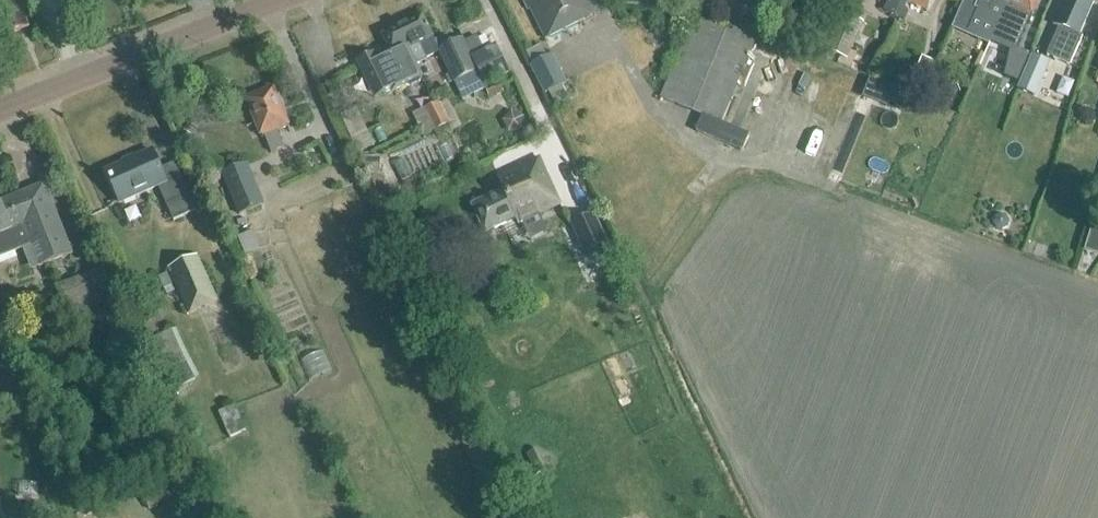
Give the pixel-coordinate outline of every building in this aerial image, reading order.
[(28,28),(21,9),(23,8),(19,0),(0,0),(0,28),(4,38),(28,28)] [(596,16),(588,0),(526,0),(526,1),(525,2),(546,42),(596,16)] [(708,7),(718,1),(723,12),(745,0),(704,0),(708,7)] [(903,0),(896,0),(894,4),(888,5),(885,12),(895,17),(903,0)] [(933,0),(903,0),(895,17),(905,21),(909,14),(905,9),(908,4),(928,13),(933,0)] [(1009,0),(964,0),(952,27),(967,34),(978,8),(987,12),(983,22),(997,28),(1009,0)] [(997,28),(1011,34),(1021,10),(1032,15),(1039,0),(1009,0),(997,28)] [(1052,49),(1048,57),(1065,64),(1077,36),(1079,37),(1094,2),(1089,0),(1068,0),(1063,10),(1059,12),(1053,26),(1061,29),(1052,49)] [(422,16),(383,35),(393,56),(408,49),(416,64),(440,53),(435,42),(422,16)] [(847,61),(863,24),(845,16),(830,53),(847,61)] [(749,136),(722,125),(756,43),(693,18),(661,98),(703,115),(696,134),(743,153),(749,136)] [(463,101),(486,89),(478,72),(463,40),(451,45),(447,37),(435,42),(440,53),(454,83),(463,101)] [(376,53),(357,62),(368,85),(373,82),(378,93),(384,95),(392,91),(393,92),(406,86),(411,87),(420,83),(423,78),(416,64),(408,49),(393,56),(380,62),(376,53)] [(1017,83),(1029,55),(1023,52),(1021,56),(1015,58),(1007,79),(1017,83)] [(566,83),(552,55),(529,67),(544,96),(549,93),(556,106),(569,99),(562,85),(566,83)] [(1036,98),(1050,64),(1032,56),(1017,90),(1036,98)] [(921,95),(936,64),(923,58),(908,89),(921,95)] [(815,110),(826,114),(841,79),(815,68),(801,99),(815,110)] [(895,111),(902,92),(870,80),(863,99),(895,111)] [(273,90),(262,95),(248,100),(263,138),(265,137),(272,154),(285,148),(278,132),(288,128),(273,90)] [(449,124),(438,103),(425,109),(435,131),(449,124)] [(357,151),(373,146),(360,108),(344,114),(357,151)] [(174,221),(196,212),(175,164),(161,170),(152,152),(107,172),(121,204),(159,187),(174,221)] [(519,224),(561,204),(540,158),(497,178),(503,191),(472,206),(485,234),(517,219),(519,224)] [(265,206),(247,163),(209,179),(223,214),(227,213),(230,220),(265,206)] [(365,173),(380,173),(380,163),(366,163),(365,173)] [(32,247),(40,269),(74,256),(46,185),(0,203),(0,259),(32,247)] [(608,245),(594,214),(571,224),(585,256),(608,245)] [(1000,215),(995,218),(993,223),(996,229),(1001,230),(1007,228),(1008,222),(1006,217),(1000,215)] [(1095,219),(1085,252),(1097,256),(1097,221),(1095,219)] [(261,249),(254,232),(238,239),(245,256),(261,249)] [(218,303),(198,256),(168,269),(189,316),(218,303)] [(126,329),(101,269),(56,288),(73,329),(94,320),(102,339),(126,329)] [(167,273),(159,277),(169,299),(177,295),(176,292),(167,274),(167,273)] [(174,391),(199,379),(176,330),(169,334),(161,318),(144,327),(174,391)] [(311,377),(333,368),(326,350),(303,359),(311,377)] [(246,431),(234,407),(219,414),(230,438),(246,431)] [(537,475),(546,471),(536,450),(527,454),(537,475)] [(150,512),(189,494),(182,479),(143,496),(150,512)]
